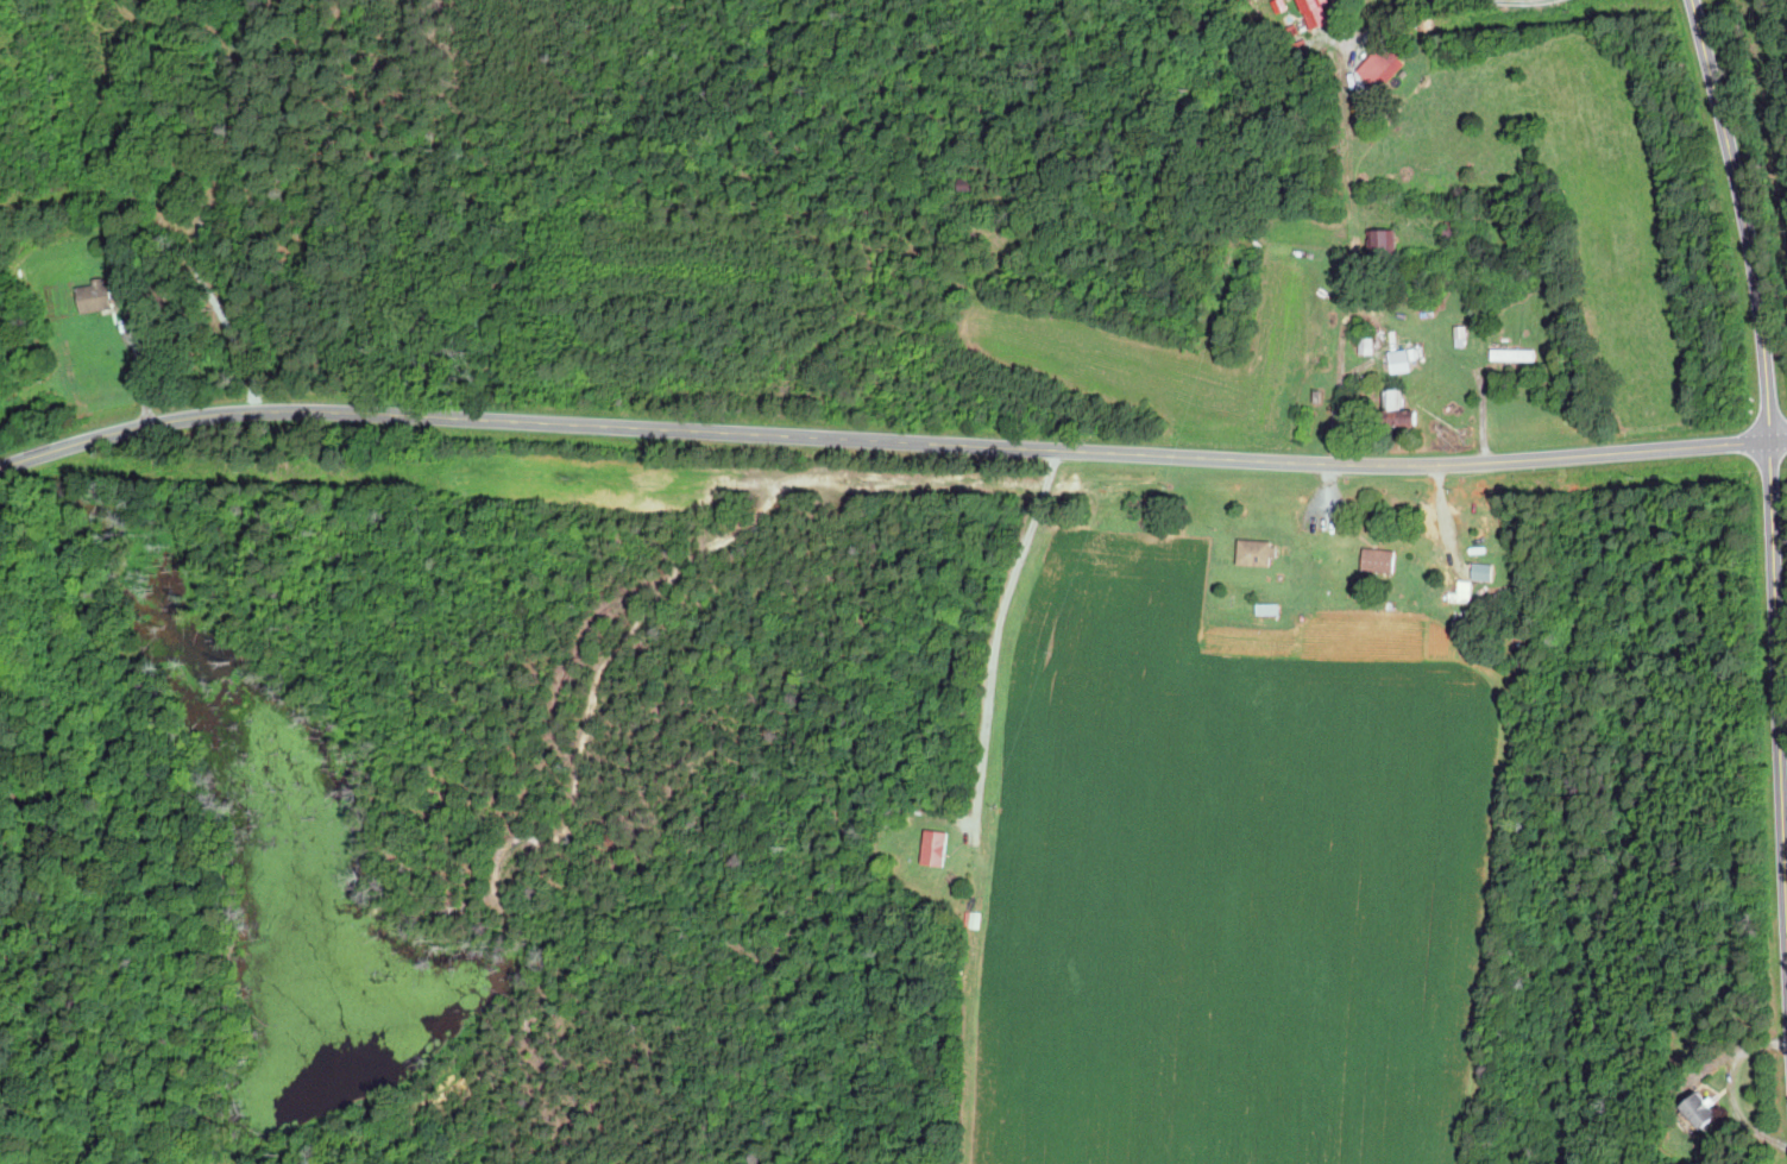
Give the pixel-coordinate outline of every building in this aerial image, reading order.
[(1303,11),(1307,27),(1326,22),(1321,4),(1325,3),(1324,0),(1291,0),(1295,13),(1303,11)] [(97,278),(98,284),(81,287),(85,312),(118,307),(114,276),(97,278)] [(1389,374),(1410,372),(1409,360),(1414,359),(1413,348),(1387,350),(1389,374)] [(1531,349),(1489,348),(1488,360),(1531,361),(1531,349)] [(1401,389),(1380,390),(1381,410),(1401,410),(1401,389)] [(1272,566),(1273,542),(1235,540),(1234,565),(1272,566)] [(1359,571),(1395,572),(1395,549),(1360,548),(1359,571)] [(1491,563),(1471,563),(1471,580),(1491,580),(1491,563)] [(1470,580),(1456,580),(1455,601),(1469,601),(1470,580)] [(1257,602),(1277,602),(1278,609),(1258,610),(1257,602)] [(1226,609),(1248,609),(1248,619),(1226,618),(1226,609)] [(926,863),(949,867),(955,832),(932,828),(926,863)] [(964,910),(979,911),(977,925),(963,924),(964,910)] [(1672,1104),(1694,1128),(1712,1112),(1690,1087),(1672,1104)]
